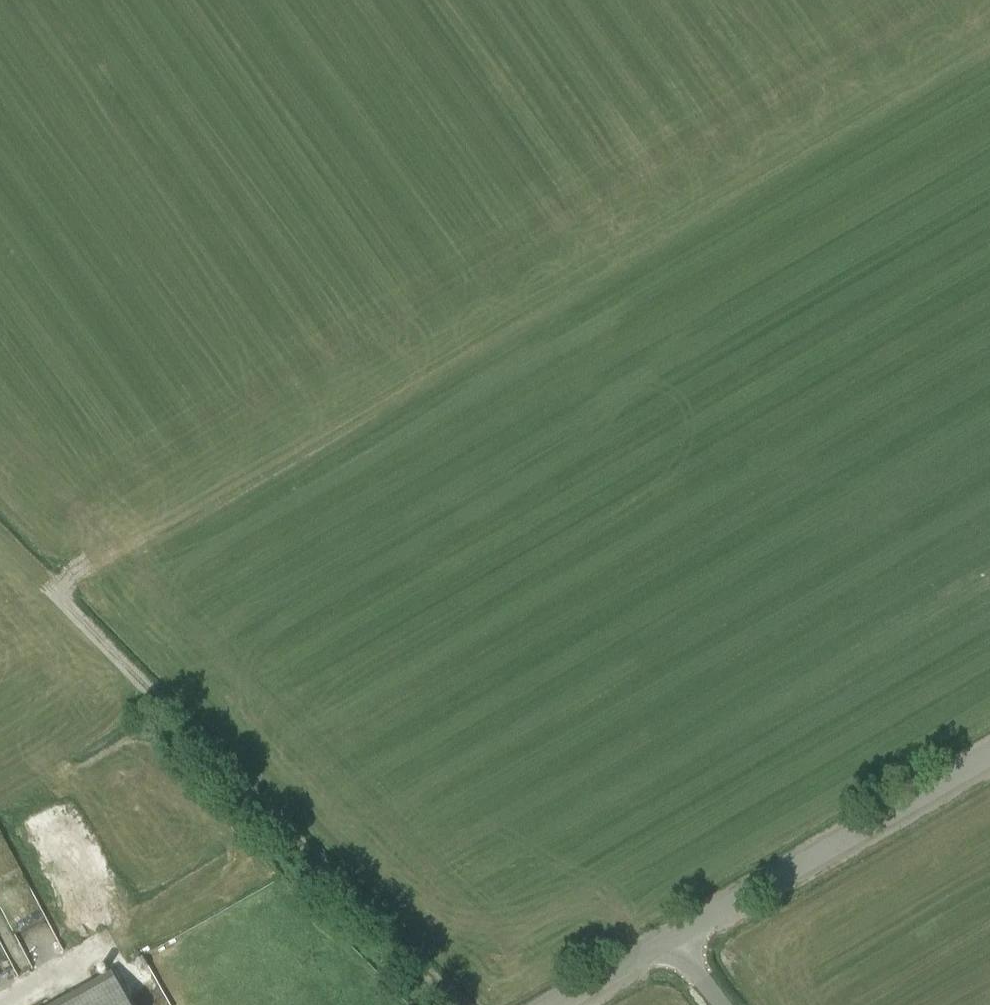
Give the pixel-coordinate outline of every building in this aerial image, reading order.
[(56,1004),(132,1004),(114,973),(56,1004)]
